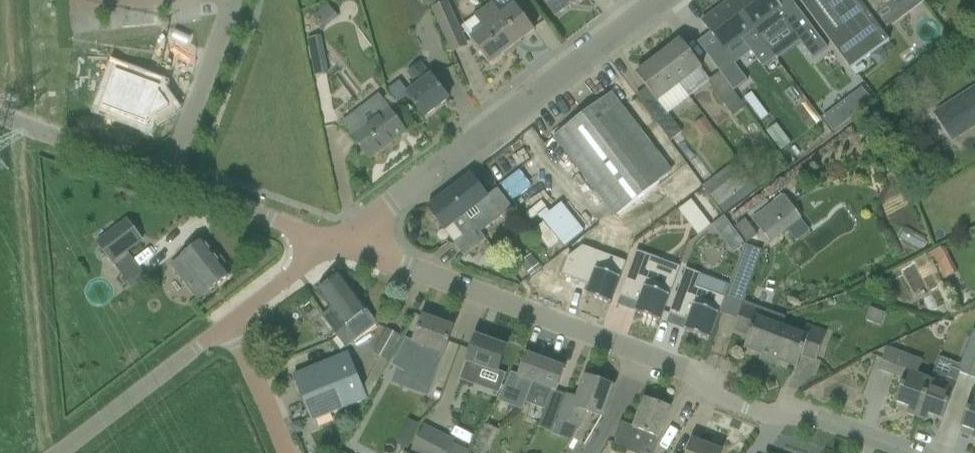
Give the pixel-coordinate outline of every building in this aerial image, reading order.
[(556,17),(579,0),(544,0),(556,17)] [(779,63),(780,62),(769,47),(791,30),(814,61),(829,50),(791,0),(738,0),(735,2),(733,0),(732,1),(779,63)] [(803,6),(851,70),(890,41),(873,18),(859,0),(799,0),(803,6)] [(873,18),(890,5),(901,19),(924,3),(922,0),(859,0),(873,18)] [(446,36),(460,30),(447,1),(436,6),(433,8),(446,36)] [(779,63),(732,1),(703,23),(726,54),(743,41),(751,52),(765,70),(777,60),(779,63)] [(493,3),(484,10),(514,50),(519,47),(517,44),(535,31),(516,5),(502,15),(493,3)] [(321,26),(337,18),(331,5),(315,12),(321,26)] [(974,25),(974,24),(974,8),(966,15),(974,25)] [(509,54),(514,50),(484,10),(475,17),(484,29),(471,39),(490,65),(508,52),(509,54)] [(963,36),(954,42),(952,43),(961,55),(973,47),(965,35),(963,36)] [(308,39),(313,68),(327,65),(321,37),(308,39)] [(680,85),(702,68),(681,40),(659,58),(680,85)] [(871,56),(879,67),(886,62),(887,55),(882,48),(871,56)] [(736,92),(749,83),(730,57),(717,67),(736,92)] [(680,85),(659,58),(637,75),(658,102),(680,85)] [(408,95),(425,118),(449,99),(432,77),(431,78),(420,64),(409,73),(419,86),(408,95)] [(161,89),(116,72),(103,109),(148,126),(149,122),(153,123),(171,105),(160,94),(161,89)] [(742,105),(720,73),(709,80),(708,82),(708,83),(730,113),(742,105)] [(862,88),(841,104),(852,119),(873,103),(862,88)] [(935,116),(953,144),(974,129),(974,90),(935,116)] [(659,157),(611,94),(554,138),(614,218),(658,184),(646,166),(659,157)] [(370,160),(384,149),(406,132),(380,97),(357,114),(343,124),(370,160)] [(682,133),(667,113),(656,121),(670,141),(682,133)] [(715,132),(704,118),(694,126),(705,140),(715,132)] [(792,144),(777,125),(766,133),(781,152),(792,144)] [(725,214),(738,204),(733,197),(752,184),(735,162),(704,186),(725,214)] [(764,168),(753,176),(760,185),(771,177),(764,168)] [(522,171),(503,182),(511,197),(530,186),(522,171)] [(481,233),(513,208),(498,189),(489,197),(472,175),(450,192),(467,214),(481,233)] [(464,257),(486,240),(481,233),(467,214),(450,192),(428,209),(445,231),(453,224),(463,237),(454,244),(464,257)] [(770,244),(803,220),(784,194),(752,218),(753,219),(752,220),(770,244)] [(678,210),(688,223),(701,213),(691,200),(678,210)] [(542,220),(545,223),(559,242),(565,249),(585,234),(561,204),(542,220)] [(724,217),(712,226),(718,234),(730,225),(724,217)] [(127,221),(111,233),(97,244),(111,264),(142,240),(127,221)] [(550,249),(559,242),(545,223),(535,230),(550,249)] [(214,255),(204,241),(173,265),(186,284),(196,277),(208,293),(230,276),(223,266),(226,264),(217,253),(214,255)] [(586,295),(611,304),(627,262),(583,246),(568,258),(562,275),(590,285),(586,295)] [(927,256),(941,282),(957,273),(943,247),(927,256)] [(635,313),(660,322),(676,280),(647,269),(652,257),(638,251),(620,296),(639,303),(635,313)] [(542,268),(532,255),(520,264),(531,277),(542,268)] [(685,331),(710,340),(725,298),(730,286),(702,274),(687,269),(670,314),(689,321),(685,331)] [(347,348),(377,324),(340,275),(318,292),(331,309),(323,316),(347,348)] [(764,361),(769,363),(782,328),(786,319),(765,311),(745,304),(742,311),(734,330),(749,336),(744,348),(766,356),(764,361)] [(885,315),(871,309),(867,321),(881,326),(885,315)] [(444,355),(454,329),(423,317),(414,342),(406,340),(391,366),(426,385),(444,355)] [(802,356),(817,361),(827,334),(806,327),(803,336),(782,328),(769,363),(774,365),(776,360),(797,368),(802,356)] [(387,361),(400,337),(388,330),(374,354),(387,361)] [(498,374),(507,348),(477,337),(467,363),(468,363),(461,380),(475,384),(481,368),(498,374)] [(905,378),(896,403),(910,408),(908,415),(917,418),(931,380),(917,375),(923,360),(887,347),(879,369),(905,378)] [(974,363),(974,352),(966,349),(958,372),(970,376),(974,363)] [(294,376),(313,422),(368,400),(349,354),(294,376)] [(565,369),(527,355),(520,376),(512,373),(498,401),(523,411),(526,402),(533,383),(556,392),(565,369)] [(931,380),(917,418),(926,421),(929,415),(943,420),(957,381),(934,372),(931,380)] [(613,387),(586,377),(578,400),(565,395),(564,399),(556,419),(557,420),(552,433),(569,443),(579,428),(580,428),(586,412),(602,418),(613,387)] [(962,427),(974,432),(974,390),(962,427)] [(629,452),(654,452),(660,439),(671,408),(645,399),(634,428),(622,424),(614,448),(629,452)] [(401,432),(397,442),(407,447),(419,423),(398,413),(392,427),(401,432)] [(473,452),(489,452),(499,430),(486,424),(473,452)] [(453,440),(425,426),(411,452),(412,452),(468,452),(469,452),(452,443),(453,440)] [(722,452),(694,441),(689,452),(722,452)]
